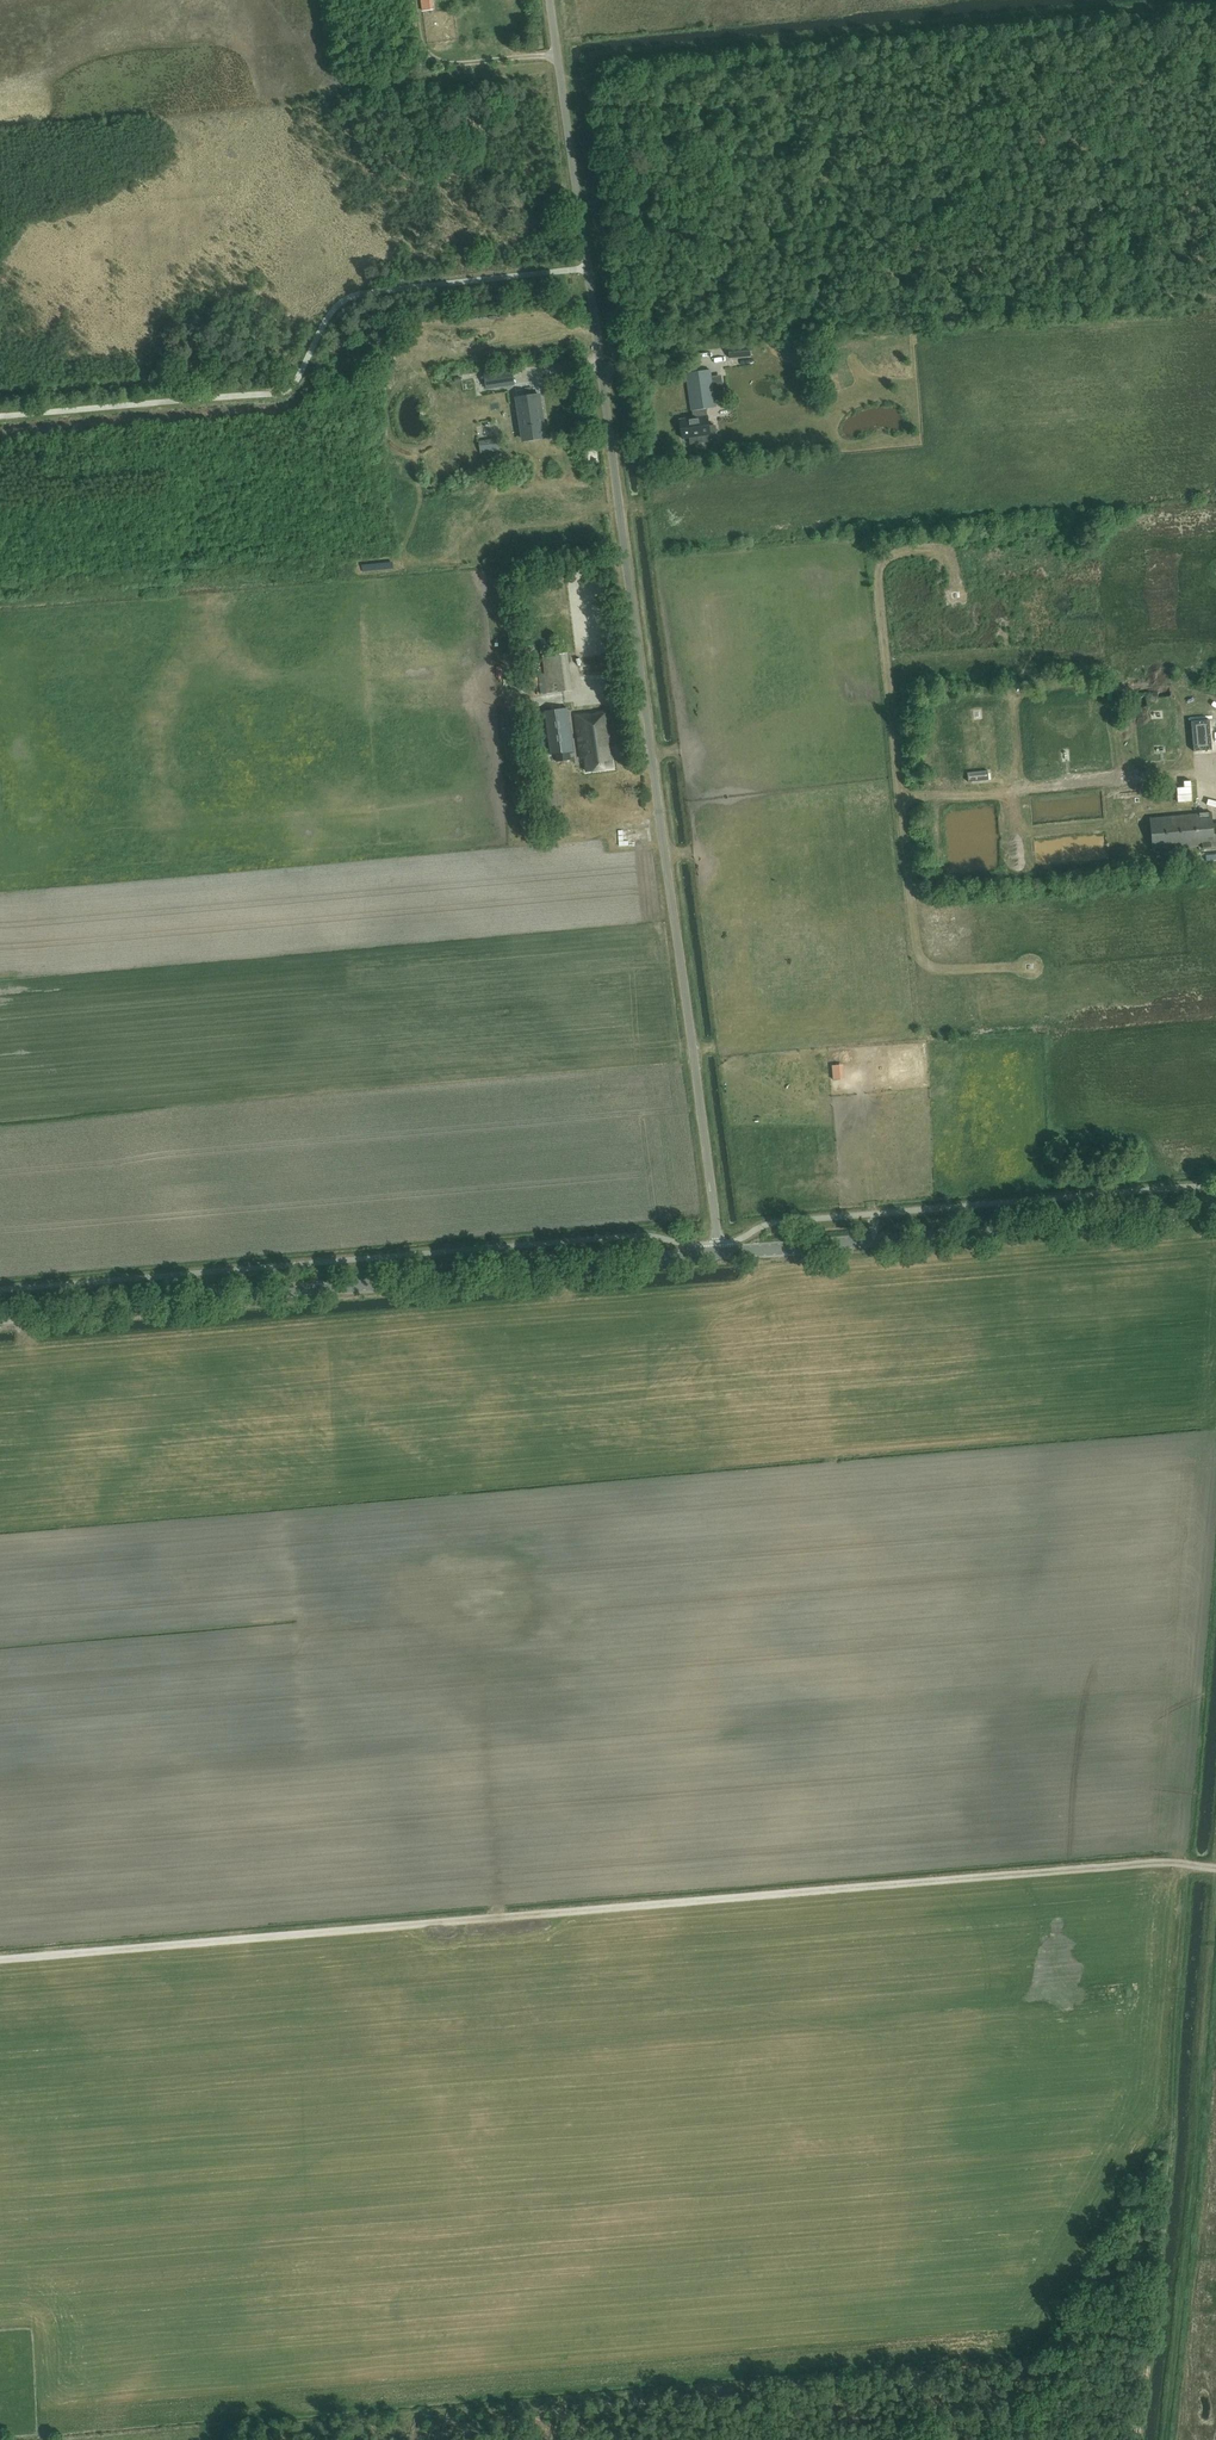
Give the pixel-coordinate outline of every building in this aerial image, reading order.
[(423,12),(433,10),(431,0),(421,0),(423,12)] [(728,346),(729,358),(751,356),(750,344),(728,346)] [(715,402),(712,379),(710,369),(687,373),(692,410),(693,417),(680,419),(683,438),(690,436),(691,443),(718,439),(716,424),(709,425),(708,415),(707,415),(706,408),(716,406),(715,402)] [(501,386),(498,372),(484,374),(486,388),(501,386)] [(525,440),(543,438),(543,437),(546,437),(539,394),(536,395),(518,398),(521,415),(519,415),(522,431),(523,430),(525,440)] [(600,451),(592,452),(592,464),(600,464),(600,451)] [(570,752),(571,752),(565,706),(548,709),(554,754),(555,754),(556,761),(570,759),(570,752)] [(610,753),(615,753),(609,711),(576,715),(582,757),(585,757),(587,770),(612,767),(610,753)] [(1209,719),(1191,721),(1194,751),(1212,749),(1209,719)] [(988,770),(967,772),(968,782),(989,780),(988,770)] [(1212,813),(1150,818),(1153,850),(1199,847),(1199,849),(1215,847),(1215,824),(1213,824),(1212,813)]
